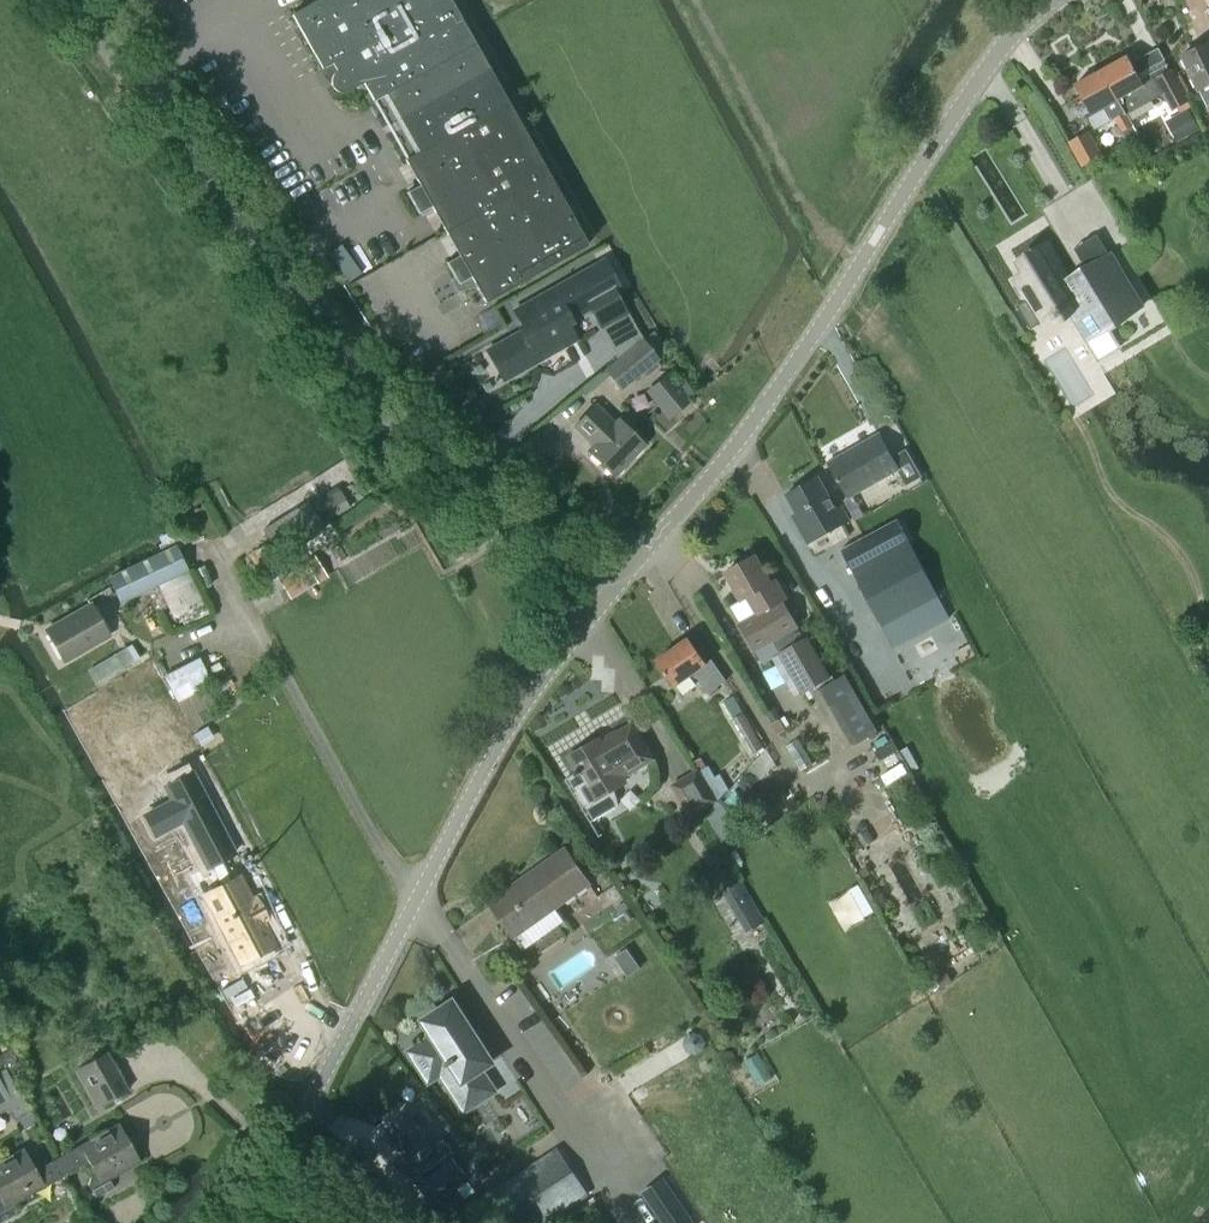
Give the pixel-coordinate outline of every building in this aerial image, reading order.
[(291,14),(321,68),(332,63),(336,71),(334,72),(333,73),(332,75),(331,77),(330,79),(330,81),(330,83),(331,85),(332,87),(334,89),(335,90),(337,91),(339,92),(341,92),(344,92),(346,92),(348,91),(363,82),(373,99),(373,100),(406,159),(507,101),(474,43),(450,0),(316,0),(311,3),(291,14)] [(1181,55),(1198,90),(1208,84),(1208,42),(1181,55)] [(1156,78),(1143,85),(1127,55),(1101,70),(1118,99),(1126,114),(1164,93),(1156,78)] [(1118,99),(1101,70),(1074,84),(1090,114),(1104,106),(1111,119),(1115,117),(1122,130),(1132,125),(1126,114),(1118,99)] [(1170,71),(1156,78),(1164,93),(1172,109),(1180,105),(1187,101),(1170,71)] [(406,159),(404,159),(418,183),(410,187),(411,190),(408,191),(407,191),(406,192),(412,203),(502,153),(528,138),(507,101),(406,159)] [(1080,167),(1100,156),(1088,134),(1068,145),(1080,167)] [(522,188),(445,231),(446,233),(453,245),(458,255),(446,262),(458,284),(462,290),(476,287),(484,302),(485,302),(588,245),(528,138),(502,153),(522,188)] [(502,153),(412,203),(418,213),(420,213),(419,212),(423,211),(424,213),(432,208),(444,229),(445,231),(522,188),(502,153)] [(1103,329),(1142,306),(1110,254),(1066,280),(1048,250),(1021,267),(1026,275),(1016,281),(1027,298),(1016,305),(1030,329),(1083,297),(1103,329)] [(521,331),(487,350),(488,352),(496,347),(509,370),(535,356),(536,355),(545,350),(548,356),(568,344),(560,329),(573,321),(571,317),(590,307),(601,325),(626,311),(610,281),(616,278),(604,256),(513,308),(514,310),(522,325),(519,327),(521,331)] [(621,389),(658,359),(642,340),(605,370),(621,389)] [(667,395),(656,404),(668,419),(691,400),(668,372),(656,381),(667,395)] [(614,476),(645,445),(619,419),(615,424),(595,405),(574,427),(593,445),(588,451),(614,476)] [(906,482),(919,475),(905,450),(892,457),(878,433),(827,462),(840,483),(847,497),(898,468),(906,482)] [(808,543),(849,520),(841,506),(836,509),(818,477),(786,495),(801,522),(797,524),(808,543)] [(896,519),(840,549),(853,574),(881,627),(899,617),(910,638),(949,618),(937,596),(935,592),(896,519)] [(107,577),(120,602),(188,570),(176,545),(107,577)] [(304,561),(306,564),(281,579),(291,595),(316,580),(317,582),(327,576),(314,555),(304,561)] [(756,556),(725,574),(741,601),(733,607),(742,622),(740,623),(756,650),(771,641),(778,652),(803,638),(800,632),(796,627),(797,626),(783,601),(787,598),(776,578),(771,581),(756,556)] [(91,603),(47,629),(65,660),(109,635),(91,603)] [(803,638),(778,652),(801,693),(829,677),(806,636),(803,638)] [(708,693),(726,680),(712,659),(707,662),(690,637),(657,660),(675,685),(693,672),(708,693)] [(139,657),(131,644),(87,669),(95,683),(139,657)] [(617,802),(613,788),(625,782),(619,771),(628,767),(629,768),(630,769),(631,769),(632,769),(634,769),(635,769),(652,759),(632,724),(602,742),(600,738),(568,756),(576,770),(573,771),(574,773),(567,777),(575,791),(573,792),(581,807),(584,805),(592,820),(616,807),(617,805),(617,804),(617,803),(617,802)] [(690,816),(715,801),(697,771),(672,786),(690,816)] [(490,902),(502,918),(514,935),(588,883),(565,849),(490,902)] [(220,885),(205,893),(239,958),(271,942),(259,917),(263,915),(255,898),(250,900),(237,876),(231,879),(226,871),(216,877),(220,885)] [(426,1021),(436,1037),(412,1053),(429,1079),(438,1073),(462,1109),(492,1089),(479,1069),(489,1062),(479,1046),(482,1044),(478,1037),(475,1039),(470,1032),(473,1030),(465,1018),(462,1020),(452,1004),(426,1021)] [(703,1041),(700,1034),(692,1031),(684,1035),(682,1043),(686,1050),(693,1053),(701,1049),(703,1041)] [(102,1104),(127,1090),(105,1052),(80,1067),(102,1104)] [(467,1174),(450,1153),(441,1142),(437,1146),(407,1110),(385,1128),(407,1155),(393,1166),(416,1180),(415,1180),(421,1188),(433,1202),(467,1174)] [(108,1180),(140,1162),(118,1123),(54,1159),(59,1168),(64,1164),(69,1173),(88,1162),(95,1174),(89,1177),(87,1185),(95,1198),(113,1188),(108,1180)] [(69,1173),(64,1164),(59,1168),(54,1159),(35,1170),(22,1148),(0,1160),(0,1222),(17,1213),(13,1205),(69,1173)] [(558,1151),(488,1197),(502,1218),(505,1222),(542,1222),(586,1193),(558,1151)] [(642,1193),(663,1222),(692,1222),(663,1179),(642,1193)] [(466,1198),(475,1191),(468,1182),(458,1190),(466,1198)]
